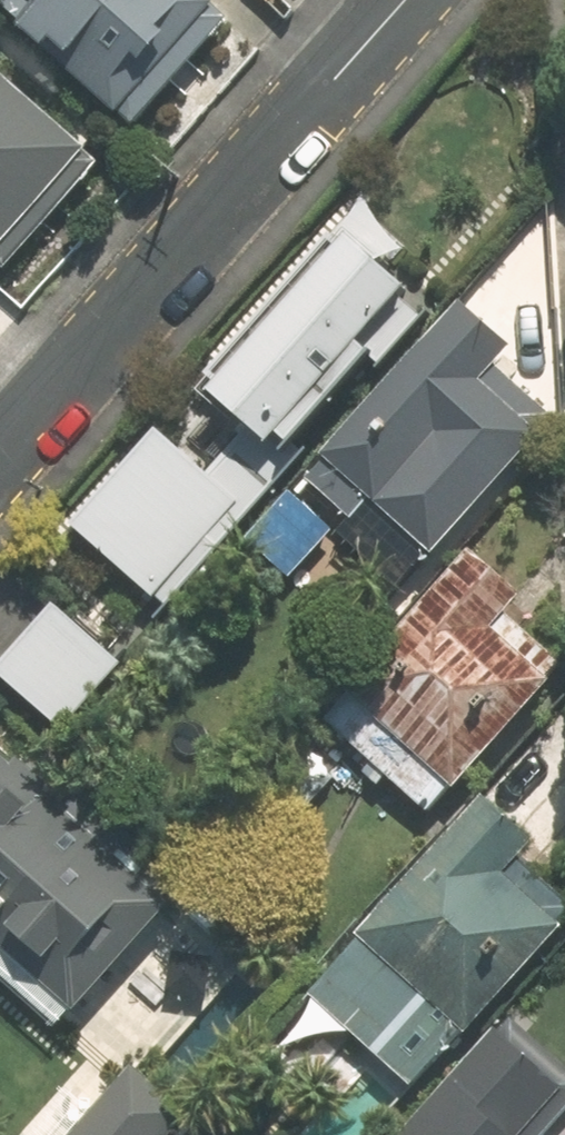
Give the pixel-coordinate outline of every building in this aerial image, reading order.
[(215,12),(201,0),(0,0),(0,21),(116,123),(215,12)] [(86,159),(0,85),(0,257),(86,159)] [(147,600),(152,594),(167,608),(289,471),(277,461),(367,360),(378,369),(425,315),(342,242),(205,397),(244,432),(204,476),(156,434),(69,532),(147,600)] [(509,356),(455,308),(304,478),(354,521),(367,506),(432,563),(540,441),(480,388),(509,356)] [(516,600),(468,557),(325,718),(430,810),(448,790),(454,795),(552,685),(490,630),(516,600)] [(121,666),(54,607),(0,667),(0,682),(60,735),(121,666)] [(70,1015),(166,908),(44,801),(51,794),(17,764),(10,771),(0,763),(0,953),(70,1015)] [(529,850),(477,804),(307,995),(416,1091),(562,926),(506,876),(529,850)] [(490,1035),(401,1134),(525,1134),(559,1097),(490,1035)] [(78,1134),(170,1134),(185,1119),(133,1073),(78,1134)] [(366,1130),(333,1101),(303,1134),(361,1134),(366,1130)]
